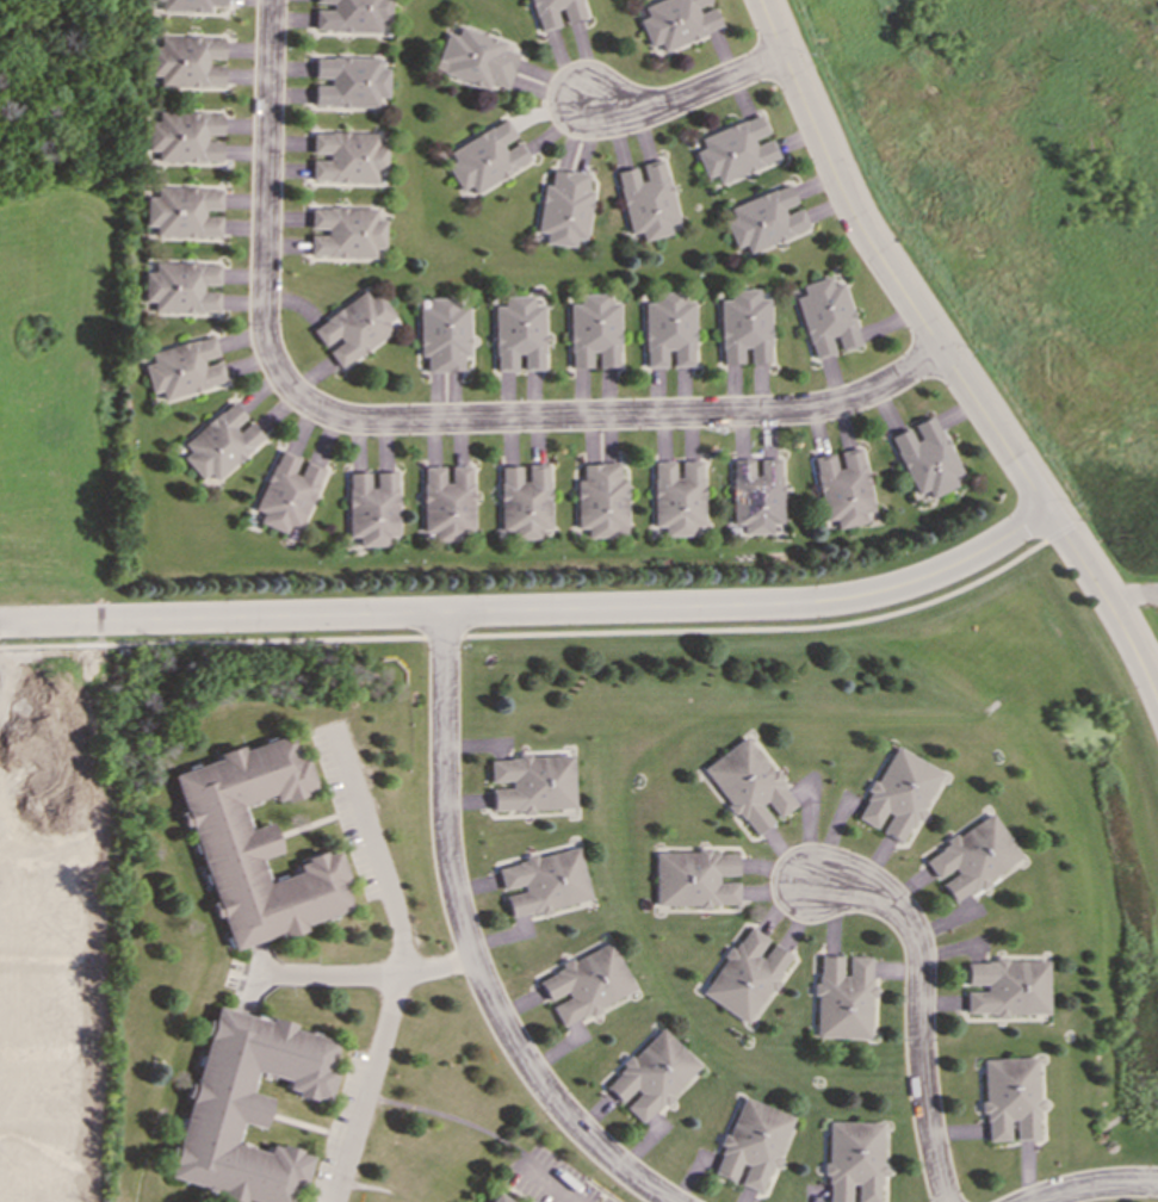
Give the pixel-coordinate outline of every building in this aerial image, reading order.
[(160,10),(210,11),(210,5),(225,5),(225,0),(160,0),(160,10)] [(332,2),(332,8),(315,8),(315,31),(388,32),(388,0),(316,0),(316,2),(332,2)] [(558,25),(553,10),(561,7),(563,21),(583,17),(579,0),(528,0),(535,31),(558,25)] [(645,16),(638,19),(648,47),(657,43),(661,50),(720,29),(711,4),(710,5),(708,0),(654,0),(642,5),(645,16)] [(432,68),(485,89),(488,82),(503,88),(516,54),(501,49),(504,42),(458,25),(454,35),(446,31),(432,68)] [(223,36),(159,36),(159,47),(149,47),(149,75),(160,76),(160,86),(223,86),(223,64),(208,64),(208,58),(223,58),(223,36)] [(378,106),(378,97),(388,97),(388,68),(378,68),(378,57),(315,56),(314,78),(329,79),(329,85),(315,85),(314,105),(378,106)] [(221,141),(205,141),(205,134),(221,134),(221,112),(157,111),(157,120),(148,120),(148,150),(157,150),(157,161),(221,161),(221,141)] [(778,161),(770,138),(754,143),(753,137),(766,134),(760,116),(698,135),(701,147),(694,149),(704,178),(714,174),(716,180),(778,161)] [(447,150),(453,161),(446,165),(460,191),(470,185),(473,192),(530,161),(516,138),(504,118),(447,150)] [(377,132),(311,132),(311,153),(328,153),(328,160),(311,160),(311,181),(386,181),(386,144),(377,144),(377,132)] [(628,234),(639,231),(642,240),(670,234),(668,223),(676,222),(662,159),(638,163),(638,166),(615,171),(628,234)] [(537,231),(546,233),(545,242),(574,246),(575,238),(584,240),(592,190),(586,188),(588,173),(551,169),(550,184),(543,184),(537,231)] [(727,205),(731,217),(724,219),(733,247),(743,243),(747,252),(806,229),(798,205),(795,205),(787,184),(727,205)] [(154,236),(219,237),(219,216),(203,216),(204,209),(219,209),(221,187),(155,186),(155,197),(145,196),(145,225),(155,225),(154,236)] [(373,258),(373,247),(384,248),(384,218),(374,218),(374,209),(310,206),(310,228),(326,228),(326,235),(309,235),(309,255),(373,258)] [(217,312),(218,287),(218,264),(154,262),(154,272),(144,272),(143,300),(153,300),(153,311),(217,312)] [(794,296),(811,358),(836,352),(835,351),(857,345),(842,281),(830,285),(828,277),(799,284),(801,295),(794,296)] [(768,363),(768,298),(756,298),(756,289),(727,289),(727,299),(719,299),(720,363),(742,363),(742,347),(748,347),(748,363),(768,363)] [(395,330),(388,321),(394,316),(377,292),(369,298),(364,291),(310,328),(324,348),(326,348),(339,367),(395,330)] [(643,302),(644,366),(665,366),(665,351),(671,351),(673,366),(693,365),(692,300),(681,300),(681,291),(652,292),(652,302),(643,302)] [(617,303),(606,303),(606,293),(577,293),(577,303),(568,303),(569,367),(590,367),(590,352),(596,352),(596,366),(618,366),(617,303)] [(541,304),(532,304),(531,295),(502,296),(502,305),(493,305),(495,370),(516,370),(515,354),(521,354),(522,370),(544,368),(541,304)] [(417,306),(419,355),(425,355),(426,372),(462,371),(462,355),(467,354),(467,297),(427,298),(427,306),(417,306)] [(149,351),(153,363),(144,365),(150,392),(161,390),(163,398),(225,383),(219,358),(218,358),(213,336),(149,351)] [(184,444),(190,450),(182,457),(203,478),(209,472),(217,481),(264,436),(247,419),(248,419),(230,401),(184,444)] [(928,497),(962,482),(931,414),(911,423),(917,438),(911,441),(906,428),(887,436),(915,495),(924,489),(928,497)] [(871,512),(860,447),(835,451),(835,452),(812,457),(822,520),(834,519),(835,528),(865,523),(862,512),(871,512)] [(255,509),(262,512),(259,522),(286,532),(290,525),(301,528),(324,467),(305,460),(299,473),(293,472),(299,457),(279,448),(255,509)] [(731,459),(732,525),(742,523),(742,534),(772,533),(770,523),(781,522),(780,458),(758,459),(758,475),(753,475),(751,459),(731,459)] [(652,460),(654,526),(664,526),(664,535),(694,535),(694,525),(704,525),(702,460),(680,460),(680,476),(674,476),(674,460),(652,460)] [(626,537),(626,478),(619,478),(619,463),(582,463),(583,479),(576,479),(577,527),(588,527),(588,538),(626,537)] [(500,465),(501,538),(539,537),(539,528),(550,528),(549,464),(524,464),(524,465),(500,465)] [(422,466),(423,532),(434,531),(434,541),(463,540),(463,533),(472,532),(471,465),(447,465),(447,466),(422,466)] [(347,472),(349,537),(359,537),(359,546),(389,545),(389,539),(398,539),(396,471),(374,472),(376,487),(370,487),(370,472),(347,472)] [(231,949),(281,934),(283,937),(305,930),(303,924),(351,909),(342,882),(347,881),(338,848),(296,861),(298,872),(267,881),(259,857),(279,851),(270,822),(248,829),(241,804),(272,794),(274,801),(315,789),(304,755),(296,757),(287,732),(217,755),(218,758),(172,773),(216,917),(221,915),(231,949)] [(701,767),(751,836),(774,819),(773,819),(794,804),(745,735),(701,767)] [(939,770),(891,745),(853,817),(877,829),(875,830),(902,843),(939,770)] [(571,754),(515,756),(515,758),(489,760),(490,782),(509,781),(509,787),(491,788),(493,812),(533,811),(532,808),(574,807),(571,754)] [(950,900),(1018,860),(991,813),(919,856),(935,880),(937,879),(950,900)] [(589,900),(577,847),(496,865),(501,888),(521,885),(522,891),(504,894),(509,917),(589,900)] [(654,851),(654,906),(708,906),(708,903),(736,903),(736,881),(717,881),(717,874),(736,874),(736,851),(696,851),(654,851)] [(700,995),(747,1023),(789,954),(770,942),(761,958),(756,955),(767,938),(744,924),(700,995)] [(632,992),(609,941),(557,964),(559,969),(537,979),(546,999),(563,992),(565,998),(550,1005),(558,1024),(632,992)] [(867,1037),(868,997),(869,955),(847,955),(846,975),(840,974),(840,955),(817,955),(816,983),(811,983),(810,995),(815,995),(813,1036),(867,1037)] [(1045,960),(1003,960),(1003,956),(991,956),(991,961),(965,961),(965,984),(983,984),(983,991),(964,991),(964,1014),(1045,1014),(1045,960)] [(218,1190),(217,1197),(236,1201),(241,1201),(242,1200),(252,1201),(292,1201),(305,1153),(268,1144),(266,1152),(233,1144),(239,1122),(261,1128),(268,1097),(249,1091),(254,1071),(286,1079),(284,1091),(323,1101),(338,1041),(292,1029),(293,1022),(270,1016),(268,1021),(215,1006),(211,1020),(209,1020),(168,1177),(218,1190)] [(698,1062),(657,1027),(602,1086),(623,1104),(621,1105),(642,1124),(698,1062)] [(980,1059),(984,1141),(1008,1140),(1008,1120),(1014,1120),(1015,1139),(1038,1139),(1036,1099),(1035,1099),(1034,1057),(980,1059)] [(712,1173),(732,1181),(738,1163),(744,1165),(738,1184),(763,1192),(788,1114),(738,1097),(712,1173)] [(826,1121),(826,1163),(822,1163),(822,1176),(826,1176),(826,1201),(848,1201),(849,1184),(855,1184),(855,1201),(879,1201),(880,1121),(826,1121)] [(495,1186),(485,1201),(518,1201),(495,1186)]
